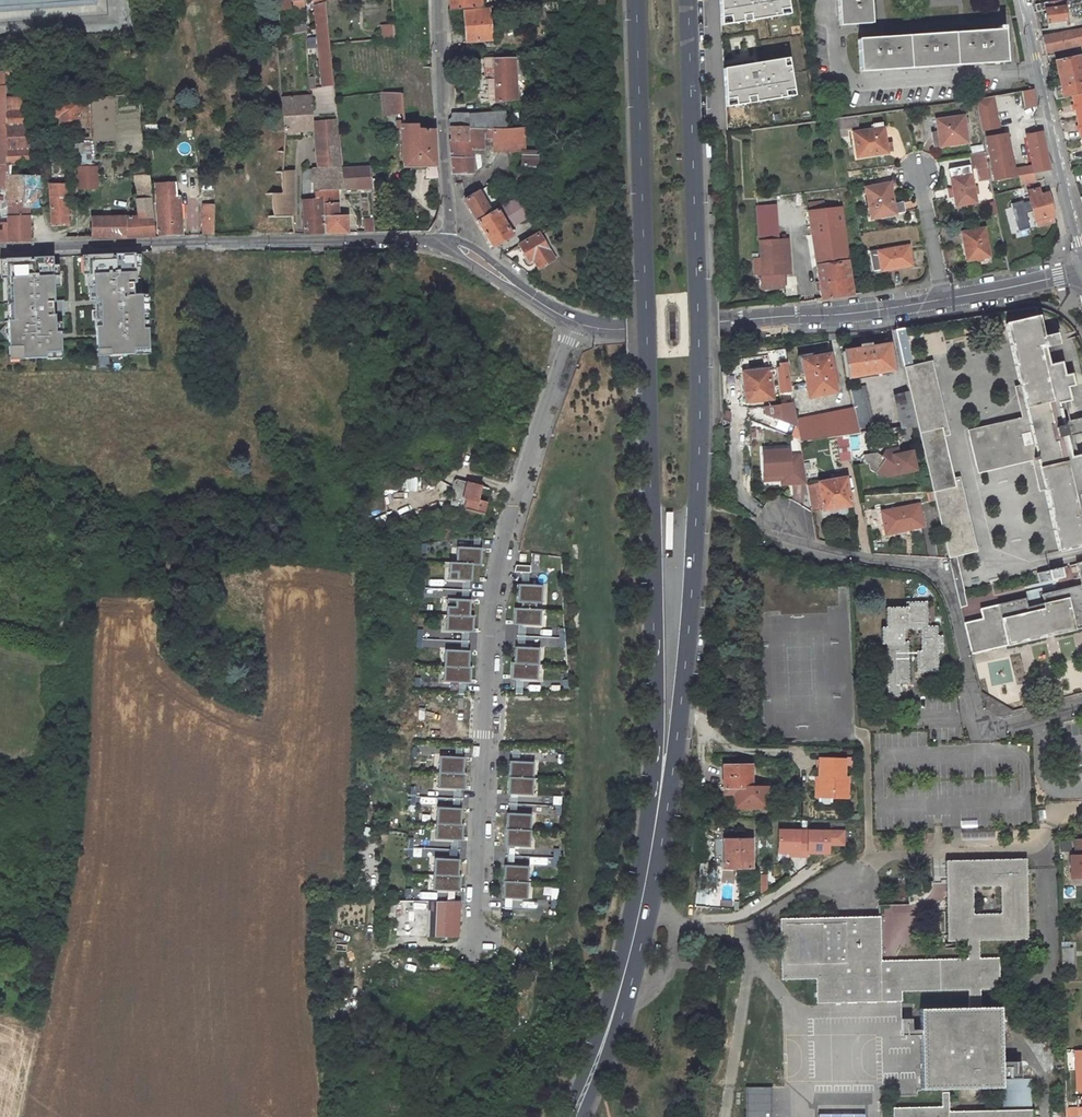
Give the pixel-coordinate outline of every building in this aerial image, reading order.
[(99,5),(98,0),(0,0),(0,11),(99,5)] [(289,0),(278,0),(278,8),(290,7),(289,0)] [(295,8),(305,7),(304,0),(294,0),(295,8)] [(315,5),(317,24),(328,21),(326,0),(314,0),(315,5)] [(721,25),(789,15),(786,0),(719,0),(721,25)] [(841,25),(871,23),(869,0),(839,0),(841,25)] [(1053,1),(1053,9),(1062,7),(1061,0),(1057,0),(1053,1)] [(1077,16),(1081,15),(1081,0),(1074,0),(1077,16)] [(1040,4),(1035,5),(1037,12),(1045,10),(1047,29),(1066,25),(1063,7),(1062,7),(1053,9),(1053,1),(1040,4)] [(491,9),(466,10),(468,31),(471,31),(472,41),(493,40),(491,9)] [(317,24),(324,85),(335,82),(328,21),(317,24)] [(293,32),(307,29),(306,23),(292,24),(293,32)] [(998,30),(858,39),(860,71),(1006,62),(1003,26),(998,27),(998,30)] [(1081,37),(1081,28),(1042,37),(1044,44),(1081,37)] [(1044,44),(1046,53),(1081,45),(1081,37),(1044,44)] [(357,44),(359,69),(382,68),(380,43),(357,44)] [(1060,86),(1053,88),(1056,99),(1072,96),(1081,94),(1081,72),(1081,71),(1081,64),(1080,64),(1078,56),(1055,61),(1060,86)] [(42,57),(5,59),(4,59),(5,77),(22,76),(42,75),(42,57)] [(517,98),(515,57),(495,57),(497,99),(517,98)] [(788,58),(724,68),(726,107),(794,96),(788,58)] [(456,82),(472,81),(472,71),(456,72),(456,82)] [(29,159),(29,92),(23,92),(22,76),(5,77),(5,84),(6,84),(7,160),(10,160),(10,166),(19,166),(18,160),(29,159)] [(3,182),(3,190),(10,190),(10,172),(10,166),(10,160),(7,160),(6,84),(5,84),(5,77),(0,77),(0,182),(3,182)] [(1034,86),(1025,87),(1026,97),(1036,95),(1034,86)] [(381,113),(403,113),(403,110),(402,92),(382,92),(381,113)] [(282,96),(286,129),(308,128),(308,114),(313,113),(312,94),(282,96)] [(995,94),(977,97),(978,106),(983,128),(1000,125),(995,94)] [(1072,96),(1076,117),(1081,116),(1081,94),(1072,96)] [(55,103),(54,125),(79,126),(80,104),(55,103)] [(512,110),(468,112),(469,126),(513,125),(513,120),(512,110)] [(452,127),(469,127),(469,126),(468,112),(454,113),(453,115),(453,116),(449,118),(450,127),(452,127)] [(850,125),(861,124),(859,113),(843,115),(845,126),(850,125)] [(968,141),(964,115),(938,118),(933,119),(935,130),(932,131),(934,146),(968,141)] [(315,119),(318,148),(342,146),(339,116),(315,119)] [(855,130),(860,155),(878,152),(894,149),(892,140),(887,140),(883,121),(874,122),(875,127),(855,130)] [(513,125),(469,126),(469,127),(470,137),(453,138),(451,138),(453,172),(474,171),(473,147),(479,147),(486,147),(486,137),(491,137),(491,141),(495,141),(495,149),(527,148),(526,125),(513,125)] [(843,135),(851,134),(850,125),(845,126),(842,126),(843,135)] [(453,138),(470,137),(469,127),(452,127),(453,138)] [(403,130),(403,167),(430,166),(438,166),(436,128),(403,128),(403,130)] [(1042,130),(1026,133),(1032,163),(1034,170),(1051,167),(1047,152),(1042,130)] [(1014,166),(1008,132),(1000,134),(993,135),(988,136),(995,177),(1015,174),(1014,166)] [(344,167),(342,146),(318,148),(320,166),(342,165),(342,167),(344,167)] [(538,166),(537,148),(529,148),(530,167),(538,166)] [(972,152),(975,166),(989,164),(986,150),(972,152)] [(1034,170),(1032,163),(1014,166),(1015,174),(1020,173),(1034,170)] [(304,167),(303,194),(305,233),(325,231),(323,202),(322,195),(315,195),(315,188),(337,187),(345,187),(342,167),(342,165),(320,166),(304,167)] [(952,168),(957,205),(976,202),(971,165),(952,168)] [(345,187),(371,186),(369,166),(344,167),(342,167),(345,187)] [(1021,182),(1035,178),(1034,170),(1020,173),(1021,182)] [(78,184),(94,184),(94,173),(87,172),(87,171),(78,171),(78,184)] [(280,194),(271,195),(272,217),(294,216),(292,171),(279,172),(280,194)] [(10,222),(10,239),(29,239),(28,205),(37,205),(39,173),(10,172),(10,190),(10,197),(10,206),(10,222)] [(136,174),(138,196),(152,195),(150,174),(136,174)] [(183,233),(180,194),(178,194),(177,179),(154,181),(159,234),(183,233)] [(69,223),(70,180),(49,180),(52,224),(69,223)] [(981,182),(984,197),(991,196),(988,180),(981,182)] [(868,185),(872,215),(896,211),(906,210),(905,200),(895,201),(892,182),(868,185)] [(1055,219),(1048,191),(1040,193),(1038,186),(1027,188),(1030,198),(1023,199),(1026,212),(1033,210),(1035,224),(1055,219)] [(323,202),(338,202),(337,187),(315,188),(315,195),(322,195),(323,202)] [(491,212),(478,190),(465,198),(477,220),(491,212)] [(204,201),(204,233),(215,233),(214,196),(206,196),(206,193),(201,193),(202,201),(204,201)] [(507,220),(512,222),(514,227),(526,220),(528,222),(531,221),(534,227),(535,226),(541,223),(524,193),(503,205),(491,212),(477,220),(493,246),(512,235),(504,221),(507,220)] [(124,235),(155,234),(152,195),(138,196),(138,208),(139,213),(126,214),(125,234),(124,235)] [(824,199),(808,201),(809,210),(812,209),(819,209),(825,208),(824,199)] [(758,202),(760,238),(780,237),(778,201),(758,202)] [(325,231),(347,231),(347,214),(339,214),(338,202),(323,202),(325,231)] [(848,260),(842,206),(825,208),(819,209),(812,209),(809,210),(816,264),(848,260)] [(91,235),(125,234),(126,214),(91,216),(91,235)] [(365,218),(365,230),(375,230),(374,218),(365,218)] [(0,222),(0,239),(10,239),(10,222),(0,222)] [(535,226),(540,234),(546,231),(541,223),(535,226)] [(985,228),(962,232),(966,259),(989,256),(985,228)] [(519,246),(529,261),(532,259),(539,270),(555,261),(540,234),(519,246)] [(771,273),(785,272),(783,237),(780,237),(760,238),(761,257),(762,274),(771,273)] [(908,244),(878,248),(878,246),(871,247),(873,267),(880,266),(881,267),(910,263),(908,244)] [(957,260),(954,244),(942,246),(944,261),(957,260)] [(95,300),(97,356),(149,354),(147,294),(142,294),(142,281),(135,281),(135,254),(88,256),(89,300),(95,300)] [(7,319),(8,359),(62,358),(61,321),(55,321),(55,315),(62,315),(62,300),(52,300),(51,258),(1,259),(1,278),(12,277),(12,319),(7,319)] [(851,292),(848,260),(816,264),(820,297),(851,292)] [(772,287),(786,286),(785,272),(771,273),(772,285),(772,287)] [(762,286),(772,285),(771,273),(762,274),(762,286)] [(1024,454),(1024,451),(1035,449),(1060,551),(1081,546),(1081,504),(1080,495),(1081,494),(1081,454),(1077,455),(1072,435),(1081,432),(1081,417),(1068,420),(1064,401),(1070,399),(1067,386),(1073,384),(1070,372),(1064,374),(1061,361),(1049,363),(1044,345),(1058,342),(1055,333),(1042,335),(1038,316),(1005,323),(1029,424),(1017,427),(1016,423),(969,434),(976,465),(1024,454)] [(913,364),(904,326),(902,327),(895,328),(898,344),(897,344),(902,367),(910,365),(913,364)] [(894,368),(890,342),(870,346),(869,342),(863,343),(863,347),(844,351),(849,377),(894,368)] [(836,391),(830,354),(802,359),(809,396),(836,391)] [(916,424),(918,431),(942,425),(946,424),(931,360),(913,364),(910,365),(902,367),(906,382),(916,424)] [(777,366),(782,397),(793,396),(787,365),(777,366)] [(773,399),(768,368),(743,371),(746,402),(773,399)] [(893,384),(902,426),(916,424),(906,382),(893,384)] [(875,429),(867,387),(850,390),(854,409),(858,431),(861,431),(875,429)] [(775,428),(796,425),(791,399),(761,403),(763,415),(773,414),(775,428)] [(854,409),(796,417),(800,441),(839,436),(849,435),(857,434),(862,433),(861,431),(858,431),(854,409)] [(722,421),(732,426),(732,414),(721,410),(722,421)] [(942,425),(918,431),(932,492),(956,486),(942,425)] [(419,439),(422,430),(412,428),(410,437),(419,439)] [(422,430),(419,439),(428,441),(430,432),(422,430)] [(839,436),(841,452),(843,460),(852,458),(851,450),(849,435),(839,436)] [(876,451),(862,453),(864,463),(867,462),(869,468),(874,472),(877,468),(883,472),(887,474),(915,468),(911,450),(897,453),(896,447),(884,450),(881,455),(876,451)] [(791,449),(763,451),(765,475),(792,474),(792,483),(807,482),(802,454),(791,455),(791,449)] [(877,468),(874,472),(881,476),(883,472),(877,468)] [(765,475),(765,480),(783,479),(783,484),(792,483),(792,474),(765,475)] [(847,478),(808,485),(812,512),(852,506),(847,478)] [(480,486),(466,483),(463,498),(467,498),(465,510),(486,515),(486,513),(476,511),(478,500),(480,486)] [(932,492),(947,555),(955,554),(976,549),(961,485),(956,486),(932,492)] [(480,486),(478,500),(489,502),(486,513),(499,516),(507,492),(480,486)] [(476,511),(486,513),(489,502),(478,500),(476,511)] [(917,501),(881,508),(885,524),(903,520),(904,527),(922,524),(917,501)] [(886,531),(904,527),(903,520),(885,524),(886,531)] [(458,547),(457,564),(473,564),(481,565),(482,548),(458,547)] [(961,580),(955,554),(947,555),(954,582),(961,580)] [(1042,594),(1044,603),(1027,608),(1024,598),(980,609),(982,619),(964,623),(971,654),(1081,628),(1081,562),(1075,564),(1080,585),(1042,594)] [(457,564),(449,563),(449,581),(472,582),(473,564),(457,564)] [(1063,576),(1061,567),(1048,570),(1050,579),(1063,576)] [(964,590),(961,580),(954,582),(956,592),(964,590)] [(543,585),(518,584),(517,602),(522,602),(536,603),(542,603),(543,585)] [(967,604),(964,590),(956,592),(959,606),(967,604)] [(447,614),(470,615),(471,599),(447,598),(447,614)] [(916,670),(937,670),(938,651),(943,650),(943,634),(937,633),(937,623),(928,623),(928,599),(905,599),(905,604),(886,604),(885,623),(881,623),(881,642),(886,642),(886,696),(899,696),(899,681),(907,680),(907,639),(902,639),(902,626),(920,627),(920,648),(915,648),(916,670)] [(522,608),(515,608),(514,624),(541,626),(542,609),(536,609),(522,608)] [(447,614),(446,631),(473,632),(474,615),(470,615),(447,614)] [(514,662),(539,663),(540,648),(515,647),(514,662)] [(445,650),(444,665),(469,666),(470,650),(445,650)] [(539,663),(514,662),(512,662),(511,679),(539,680),(539,663)] [(472,666),(469,666),(444,665),(443,682),(471,683),(472,666)] [(439,756),(439,772),(464,772),(465,757),(439,756)] [(848,759),(821,758),(821,775),(823,776),(822,787),(832,788),(831,797),(847,798),(847,788),(850,789),(851,777),(847,776),(848,759)] [(508,777),(533,778),(534,762),(509,761),(508,777)] [(751,765),(723,766),(724,788),(733,788),(734,808),(768,808),(768,786),(751,787),(751,765)] [(466,773),(464,772),(439,772),(438,788),(466,789),(466,773)] [(533,778),(508,777),(508,795),(532,795),(533,778)] [(832,788),(822,787),(822,797),(831,797),(832,788)] [(734,808),(733,788),(724,788),(724,794),(725,794),(726,808),(734,808)] [(437,807),(436,823),(461,823),(462,808),(437,807)] [(506,829),(531,830),(532,814),(507,813),(506,829)] [(464,823),(461,823),(436,823),(436,839),(463,840),(464,823)] [(531,830),(506,829),(505,846),(530,847),(531,830)] [(807,831),(778,830),(778,852),(789,852),(798,853),(798,856),(807,856),(807,853),(807,831)] [(807,831),(807,853),(827,853),(828,844),(843,844),(843,831),(807,831)] [(1075,839),(1076,856),(1070,856),(1071,878),(1081,877),(1081,839),(1075,839)] [(724,868),(724,840),(714,840),(714,868),(724,868)] [(724,840),(724,868),(741,868),(751,868),(751,840),(724,840)] [(434,858),(434,874),(459,875),(460,859),(434,858)] [(781,919),(783,979),(817,978),(818,1003),(900,1001),(900,992),(969,989),(969,1007),(920,1009),(922,1089),(942,1088),(942,1106),(893,1107),(894,1116),(1032,1116),(1032,1109),(1003,1110),(948,1111),(948,1088),(1002,1086),(1000,1006),(981,1008),(980,989),(1000,988),(999,958),(979,958),(979,940),(1028,938),(1026,859),(946,861),(949,940),(968,940),(968,959),(881,961),(880,917),(781,919)] [(503,881),(528,882),(529,866),(504,865),(503,881)] [(461,875),(459,875),(434,874),(433,890),(461,891),(461,875)] [(528,882),(503,881),(503,898),(527,899),(528,882)] [(459,937),(460,901),(436,901),(434,937),(459,937)] [(1074,967),(1073,946),(1062,947),(1062,967),(1074,967)] [(1003,1110),(1032,1109),(1031,1079),(1008,1080),(1005,1091),(1003,1091),(1003,1110)] [(1065,1109),(1065,1116),(1081,1116),(1081,1108),(1065,1109)]
